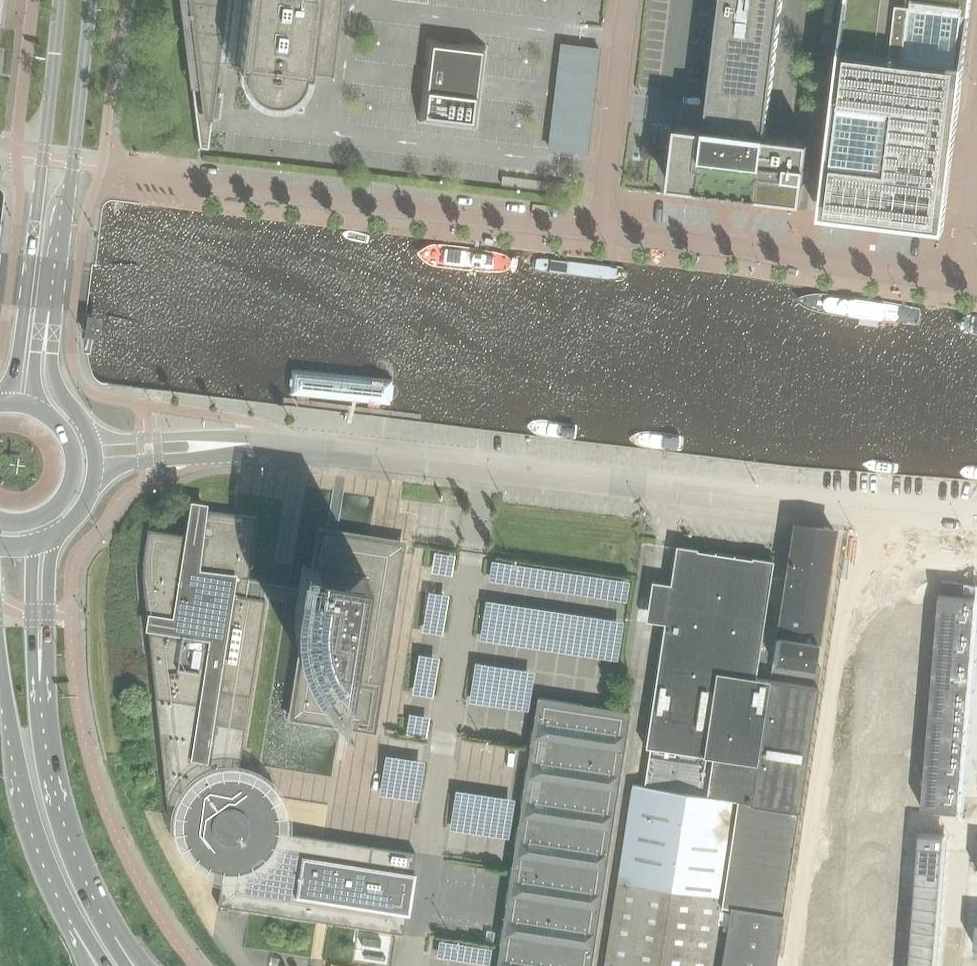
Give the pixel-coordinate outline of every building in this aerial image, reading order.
[(191,88),(199,148),(200,148),(208,149),(219,62),(238,64),(238,66),(244,66),(243,71),(244,76),(245,80),(247,85),(250,89),(253,92),(257,95),(261,97),(266,99),(270,100),(275,100),(280,100),(284,98),(289,96),(293,94),(296,90),(299,87),(301,83),(303,78),(304,74),(333,77),(342,0),(180,0),(191,88)] [(705,129),(676,126),(669,186),(801,202),(809,142),(766,136),(782,0),(721,0),(705,129)] [(944,230),(972,0),(847,0),(820,215),(944,230)] [(486,47),(428,40),(419,123),(476,129),(486,47)] [(568,45),(556,149),(575,151),(587,153),(599,49),(587,48),(581,47),(577,46),(568,45)] [(811,126),(801,124),(799,134),(809,136),(811,126)] [(426,242),(423,262),(483,269),(485,249),(426,242)] [(509,252),(507,272),(566,279),(569,259),(509,252)] [(679,272),(677,292),(737,299),(739,279),(679,272)] [(763,283),(760,303),(819,312),(822,292),(763,283)] [(288,397),(397,410),(401,379),(291,366),(288,397)] [(245,596),(247,577),(255,517),(207,511),(203,511),(204,507),(191,505),(187,536),(147,530),(144,549),(143,560),(142,564),(142,570),(142,580),(143,588),(146,617),(150,616),(148,626),(147,627),(150,652),(155,698),(167,814),(182,817),(182,818),(182,820),(182,822),(182,823),(182,825),(182,826),(182,828),(182,830),(182,831),(183,833),(183,835),(183,836),(184,838),(184,839),(185,841),(185,843),(186,844),(187,846),(187,847),(188,848),(189,850),(190,851),(191,853),(192,854),(193,855),(194,856),(195,858),(196,859),(198,860),(199,861),(200,862),(201,863),(203,864),(204,865),(206,866),(207,867),(208,867),(210,868),(211,869),(213,869),(215,870),(216,870),(218,871),(219,871),(221,871),(223,872),(217,905),(403,934),(415,853),(277,832),(278,830),(278,829),(278,827),(278,825),(278,824),(278,822),(278,820),(278,819),(277,817),(277,815),(277,814),(276,812),(276,811),(275,809),(275,808),(274,806),(274,805),(273,803),(272,802),(271,800),(271,799),(270,797),(269,796),(268,795),(267,793),(266,792),(264,791),(263,790),(262,789),(261,788),(258,785),(255,784),(253,782),(250,780),(248,780),(247,779),(245,779),(243,778),(242,778),(240,777),(239,777),(237,777),(249,696),(264,599),(262,599),(245,596)] [(813,528),(793,526),(773,661),(770,679),(769,679),(768,680),(755,678),(767,601),(773,561),(676,546),(670,584),(651,581),(645,621),(664,624),(645,747),(649,748),(644,786),(632,784),(604,965),(710,965),(736,801),(751,803),(751,804),(749,804),(749,806),(798,813),(798,811),(797,811),(816,688),(817,688),(817,687),(816,686),(819,665),(818,665),(818,666),(812,666),(833,530),(813,528)] [(263,591),(311,598),(294,710),(340,718),(373,723),(400,551),(335,541),(336,535),(331,534),(325,533),(325,540),(321,539),(313,587),(247,577),(245,596),(262,599),(263,591)] [(941,581),(940,591),(963,592),(964,583),(941,581)] [(924,777),(922,809),(958,812),(960,780),(963,750),(964,735),(965,720),(967,705),(968,689),(970,659),(973,629),(976,597),(939,594),(937,626),(934,656),(932,686),(931,702),(929,717),(928,732),(927,747),(924,777)] [(512,636),(619,655),(627,613),(570,603),(569,608),(550,604),(548,613),(544,612),(543,618),(533,616),(531,625),(526,624),(524,632),(513,630),(512,636)] [(628,711),(607,708),(538,698),(538,696),(537,696),(530,745),(496,965),(590,965),(629,712),(628,711)] [(458,782),(453,822),(509,828),(511,818),(466,812),(468,798),(489,800),(491,786),(458,782)] [(789,816),(750,810),(738,889),(746,890),(744,900),(764,903),(766,894),(777,895),(789,816)] [(934,956),(937,920),(938,908),(941,872),(943,848),(944,835),(919,833),(918,846),(916,870),(913,906),(912,918),(909,954),(908,965),(933,965),(934,956)] [(781,915),(730,907),(721,965),(774,965),(781,915)]
